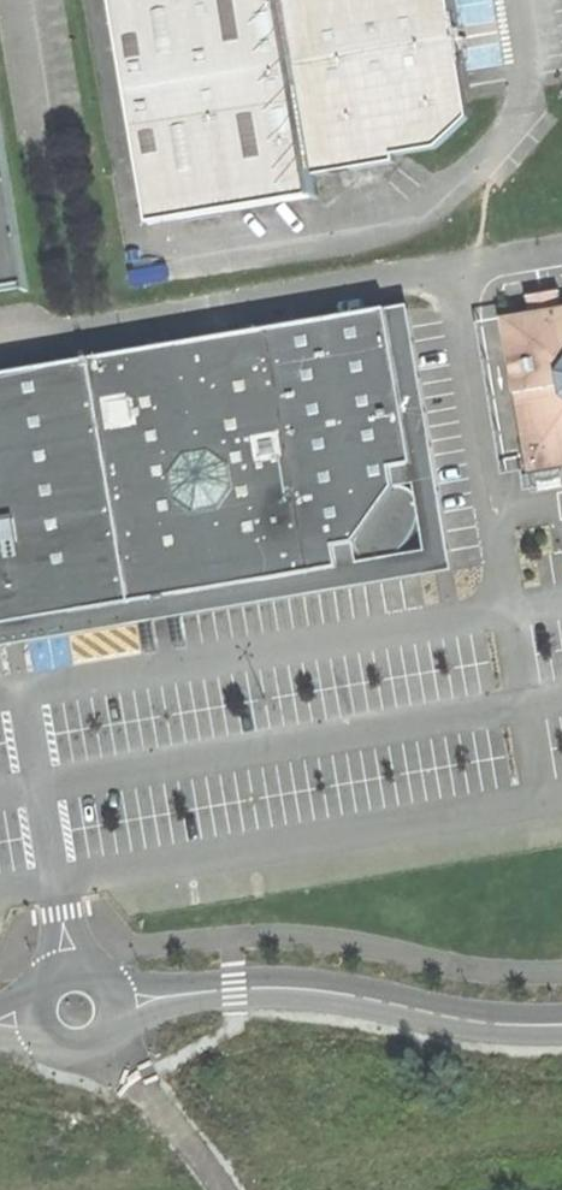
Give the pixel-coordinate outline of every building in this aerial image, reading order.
[(314,173),(310,174),(281,0),(111,0),(148,221),(318,193),(314,173)] [(310,174),(314,173),(392,160),(391,152),(433,145),(467,114),(451,19),(447,0),(281,0),(310,174)] [(494,62),(505,61),(501,0),(490,0),(494,62)] [(27,284),(0,124),(0,288),(27,284)] [(561,307),(557,288),(526,293),(528,313),(501,317),(504,333),(500,335),(502,343),(505,342),(512,381),(508,382),(509,389),(513,388),(527,470),(561,463),(561,307)] [(253,358),(229,396),(179,405),(141,376),(0,400),(0,650),(12,648),(10,640),(34,636),(64,631),(66,640),(356,591),(353,570),(371,566),(375,573),(380,580),(390,584),(403,583),(416,578),(425,570),(434,557),(439,546),(440,535),(437,524),(431,515),(424,511),(413,509),(410,491),(430,487),(411,360),(402,362),(399,344),(407,342),(406,332),(253,358)] [(229,396),(253,358),(141,376),(179,405),(229,396)]
